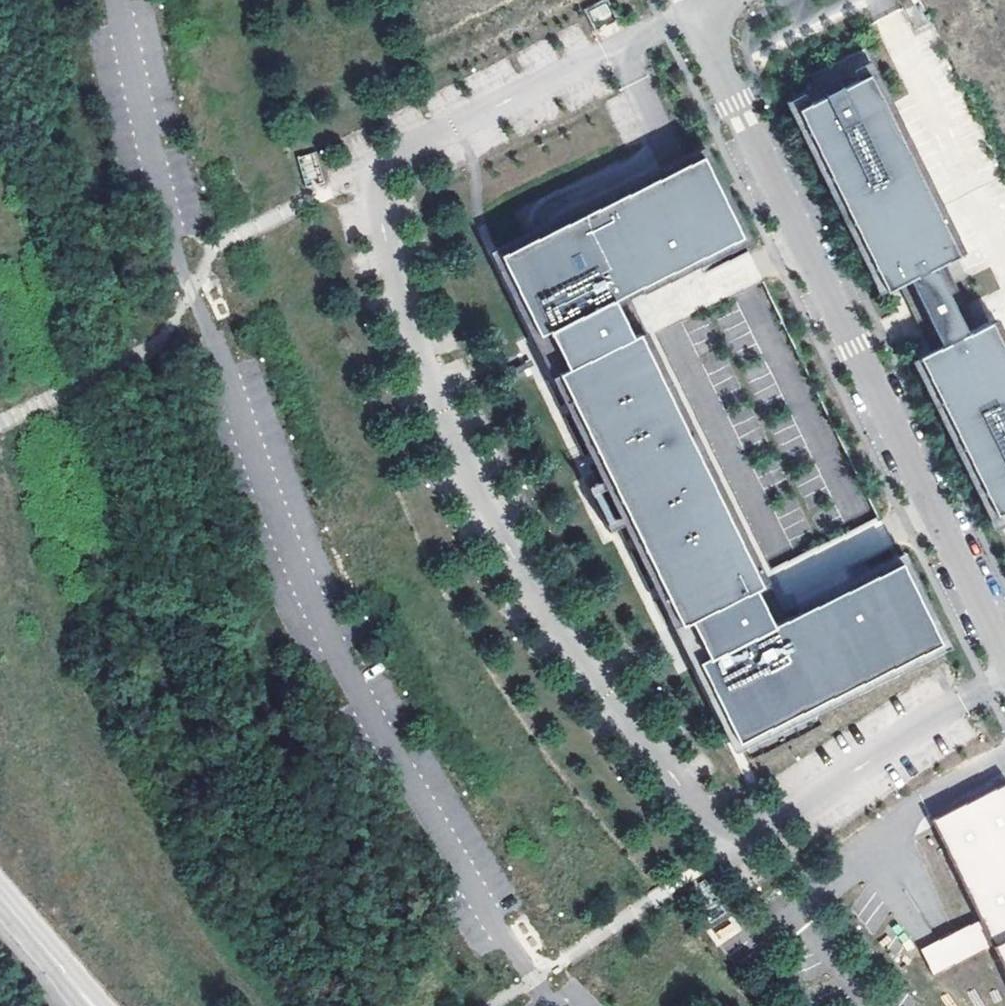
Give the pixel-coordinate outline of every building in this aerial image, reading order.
[(605,2),(587,10),(592,22),(610,13),(605,2)] [(870,61),(850,70),(855,82),(868,75),(957,256),(964,252),(870,61)] [(797,110),(885,291),(908,280),(915,294),(933,330),(940,345),(918,357),(995,516),(1004,511),(1004,355),(989,322),(966,333),(934,267),(957,256),(868,75),(855,82),(810,103),(797,110)] [(805,92),(785,102),(878,294),(885,291),(797,110),(810,103),(805,92)] [(753,241),(706,146),(661,167),(549,223),(488,253),(734,756),(955,648),(907,551),(785,611),(781,603),(771,583),(639,313),(635,305),(632,299),(753,241)] [(539,203),(549,223),(661,167),(651,148),(539,203)] [(320,152),(300,154),(303,187),(324,185),(320,152)] [(989,322),(1004,355),(1004,337),(996,318),(989,322)] [(910,360),(993,530),(1004,525),(1004,511),(995,516),(918,357),(910,360)] [(931,818),(982,921),(994,946),(1004,969),(1004,782),(931,818)] [(994,946),(982,921),(922,949),(934,974),(994,946)]
